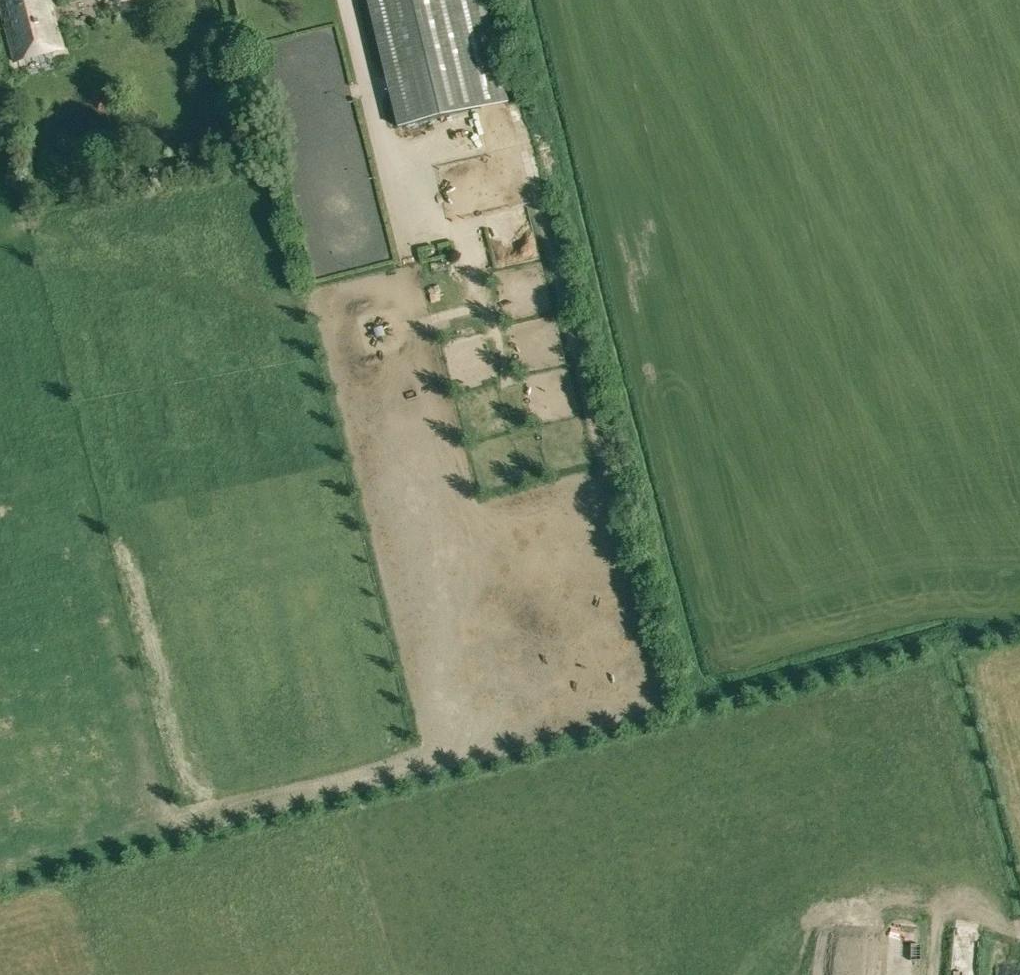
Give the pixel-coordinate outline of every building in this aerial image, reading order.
[(15,62),(61,49),(48,0),(0,0),(0,6),(15,62)] [(483,0),(367,0),(398,128),(507,101),(483,0)]
